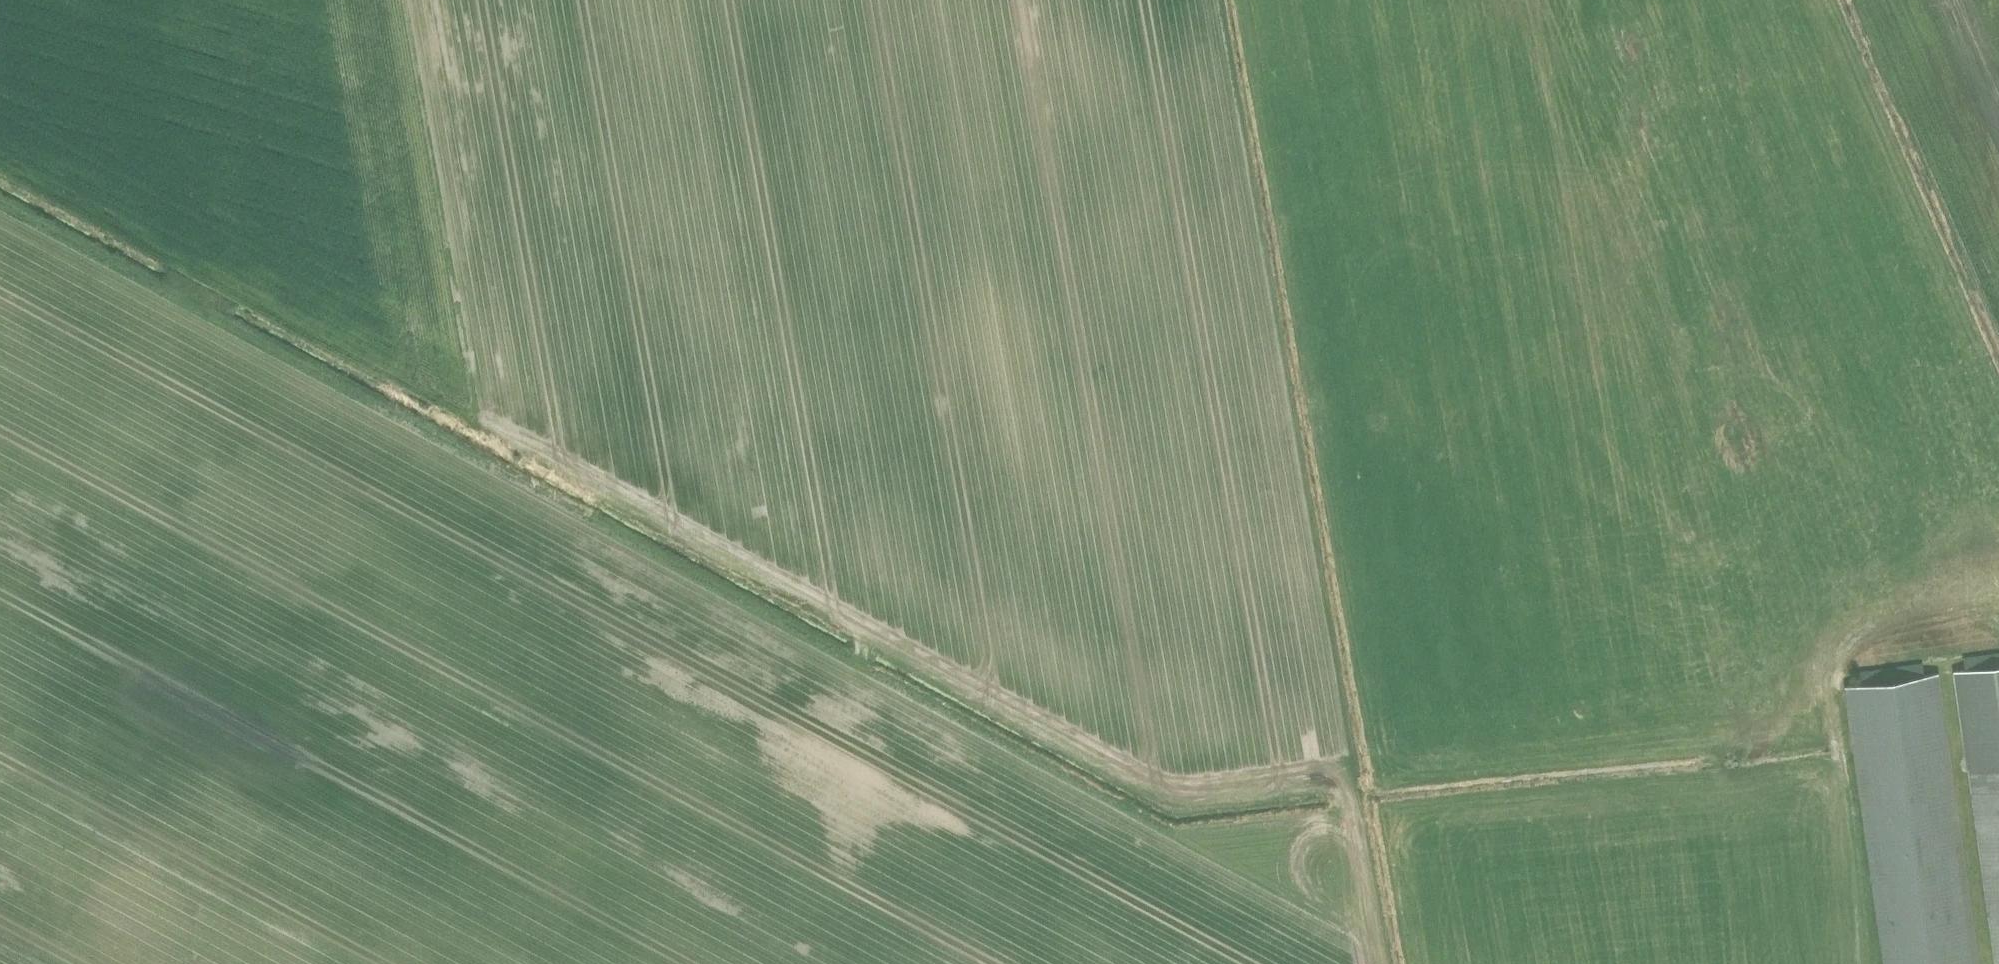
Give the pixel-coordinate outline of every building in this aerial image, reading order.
[(1954,670),(1968,767),(1995,963),(1998,963),(1998,664),(1954,670)] [(1937,674),(1848,686),(1886,963),(1977,963),(1937,674)]
